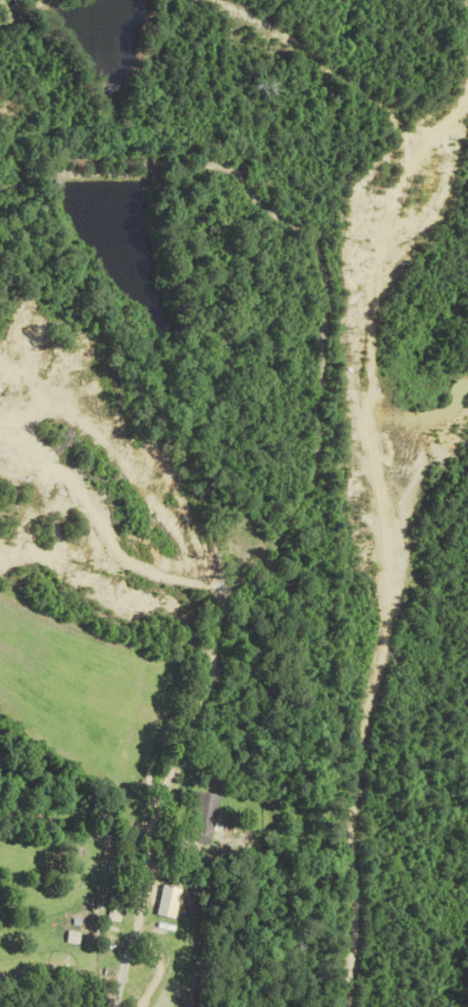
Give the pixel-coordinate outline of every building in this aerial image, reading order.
[(222,795),(195,793),(190,842),(217,845),(222,795)] [(179,889),(159,885),(154,916),(174,919),(179,889)] [(64,943),(74,943),(75,933),(65,933),(64,943)]
